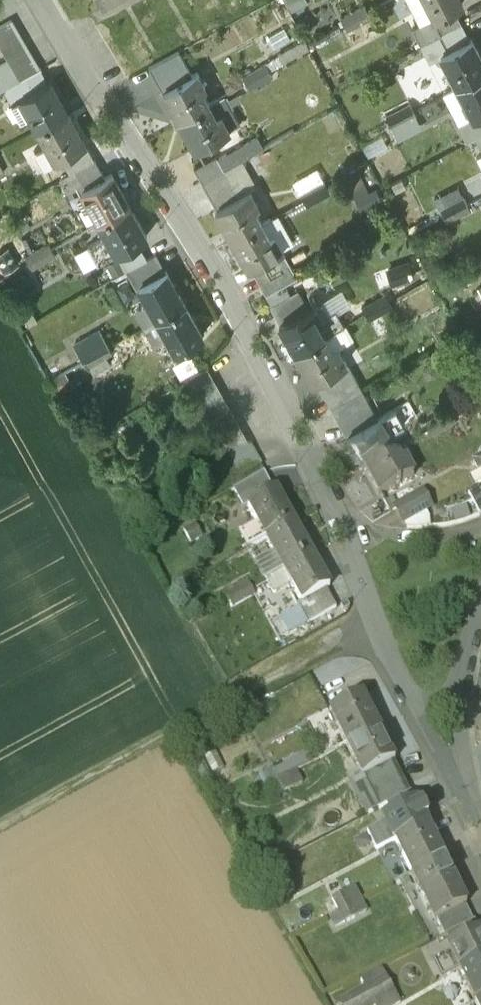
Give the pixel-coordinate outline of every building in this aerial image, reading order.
[(433,18),(434,19),(453,10),(461,5),(459,0),(424,0),(433,18)] [(364,6),(340,18),(344,24),(367,12),(364,6)] [(453,10),(434,19),(433,18),(411,29),(420,47),(461,26),(453,10)] [(367,12),(344,24),(347,30),(370,18),(367,12)] [(13,19),(0,26),(0,44),(9,60),(0,65),(0,91),(40,69),(13,19)] [(440,57),(456,88),(480,76),(480,61),(471,41),(440,57)] [(178,52),(149,67),(162,92),(192,75),(178,52)] [(266,64),(243,77),(246,83),(270,70),(266,64)] [(270,70),(246,83),(250,89),(273,76),(270,70)] [(196,73),(162,92),(178,121),(208,104),(200,90),(205,87),(196,73)] [(456,88),(472,120),(480,116),(480,76),(456,88)] [(67,113),(50,82),(20,99),(37,130),(67,113)] [(208,104),(178,121),(194,150),(229,131),(221,116),(216,118),(208,104)] [(409,105),(385,117),(389,123),(412,111),(409,105)] [(412,111),(389,123),(392,129),(416,117),(412,111)] [(67,113),(37,130),(45,145),(35,151),(44,167),(85,144),(67,113)] [(88,149),(63,163),(70,176),(95,162),(88,149)] [(203,182),(224,170),(216,156),(195,168),(203,182)] [(241,161),(224,170),(239,198),(250,192),(256,188),(241,161)] [(218,210),(239,198),(224,170),(203,182),(218,210)] [(111,175),(81,192),(98,223),(129,207),(111,175)] [(322,182),(299,195),(302,201),(326,188),(322,182)] [(326,188),(302,201),(306,207),(329,194),(326,188)] [(218,210),(215,211),(231,241),(261,224),(253,209),(258,207),(250,192),(239,198),(218,210)] [(463,200),(440,212),(443,218),(467,206),(463,200)] [(467,206),(443,218),(446,224),(470,212),(467,206)] [(129,207),(98,223),(106,237),(88,248),(97,265),(146,238),(129,207)] [(261,224),(231,241),(247,270),(250,268),(281,251),(282,250),(274,236),(269,238),(261,224)] [(48,243),(25,256),(28,262),(51,249),(48,243)] [(51,249),(28,262),(31,268),(55,256),(51,249)] [(281,251),(250,268),(266,297),(297,279),(281,251)] [(416,274),(408,260),(388,272),(396,285),(416,274)] [(184,305),(166,273),(139,288),(157,320),(184,305)] [(338,311),(353,303),(347,289),(331,297),(338,311)] [(279,325),(306,310),(297,293),(269,308),(279,325)] [(385,296),(361,309),(365,315),(388,302),(385,296)] [(388,302),(365,315),(368,322),(392,309),(388,302)] [(184,305),(157,320),(175,352),(202,337),(184,305)] [(306,310),(279,325),(295,354),(325,338),(344,327),(335,312),(321,320),(313,306),(306,310)] [(325,338),(295,354),(311,384),(315,382),(346,364),(337,350),(333,352),(325,338)] [(105,340),(82,353),(85,360),(108,346),(105,340)] [(108,346),(85,360),(89,366),(112,353),(108,346)] [(179,360),(183,372),(200,367),(197,354),(179,360)] [(361,392),(346,364),(315,382),(330,410),(361,392)] [(260,466),(206,369),(186,380),(240,477),(260,466)] [(330,410),(346,437),(377,420),(361,392),(330,410)] [(449,410),(425,423),(429,429),(452,416),(449,410)] [(452,416),(429,429),(432,435),(455,422),(452,416)] [(377,420),(346,437),(362,466),(392,450),(384,436),(388,433),(380,418),(377,420)] [(392,450),(362,466),(378,495),(412,477),(404,462),(400,464),(392,450)] [(478,490),(467,495),(479,516),(480,515),(480,496),(478,490)] [(293,525),(275,492),(248,507),(266,540),(293,525)] [(422,494),(396,509),(404,523),(430,509),(422,494)] [(195,525),(183,532),(190,544),(202,537),(195,525)] [(293,525),(266,540),(283,572),(311,556),(293,525)] [(311,556),(283,572),(301,604),(329,589),(311,556)] [(248,583),(225,596),(228,602),(251,589),(248,583)] [(251,589),(228,602),(231,608),(255,595),(251,589)] [(320,688),(335,682),(329,665),(313,671),(320,688)] [(360,700),(329,716),(345,748),(377,732),(360,700)] [(377,732),(345,748),(362,780),(393,764),(377,732)] [(393,764),(362,780),(379,810),(410,796),(393,764)] [(277,767),(264,774),(271,786),(283,779),(277,767)] [(283,779),(271,786),(277,798),(289,791),(283,779)] [(410,796),(386,808),(391,818),(416,806),(410,796)] [(393,844),(394,843),(426,827),(423,822),(427,820),(422,809),(418,811),(416,806),(391,818),(382,823),(384,826),(393,844)] [(384,826),(366,835),(376,853),(393,844),(384,826)] [(426,827),(394,843),(410,875),(442,859),(426,827)] [(442,859),(410,875),(426,907),(459,891),(442,859)] [(343,895),(331,901),(337,913),(350,906),(343,895)] [(350,906),(337,913),(344,924),(356,918),(350,906)] [(474,923),(446,937),(451,948),(479,934),(474,923)] [(479,934),(451,948),(447,950),(449,954),(432,963),(441,981),(458,972),(474,1004),(480,1000),(480,937),(479,934)] [(344,1004),(400,1004),(404,1003),(390,972),(339,994),(344,1004)]
